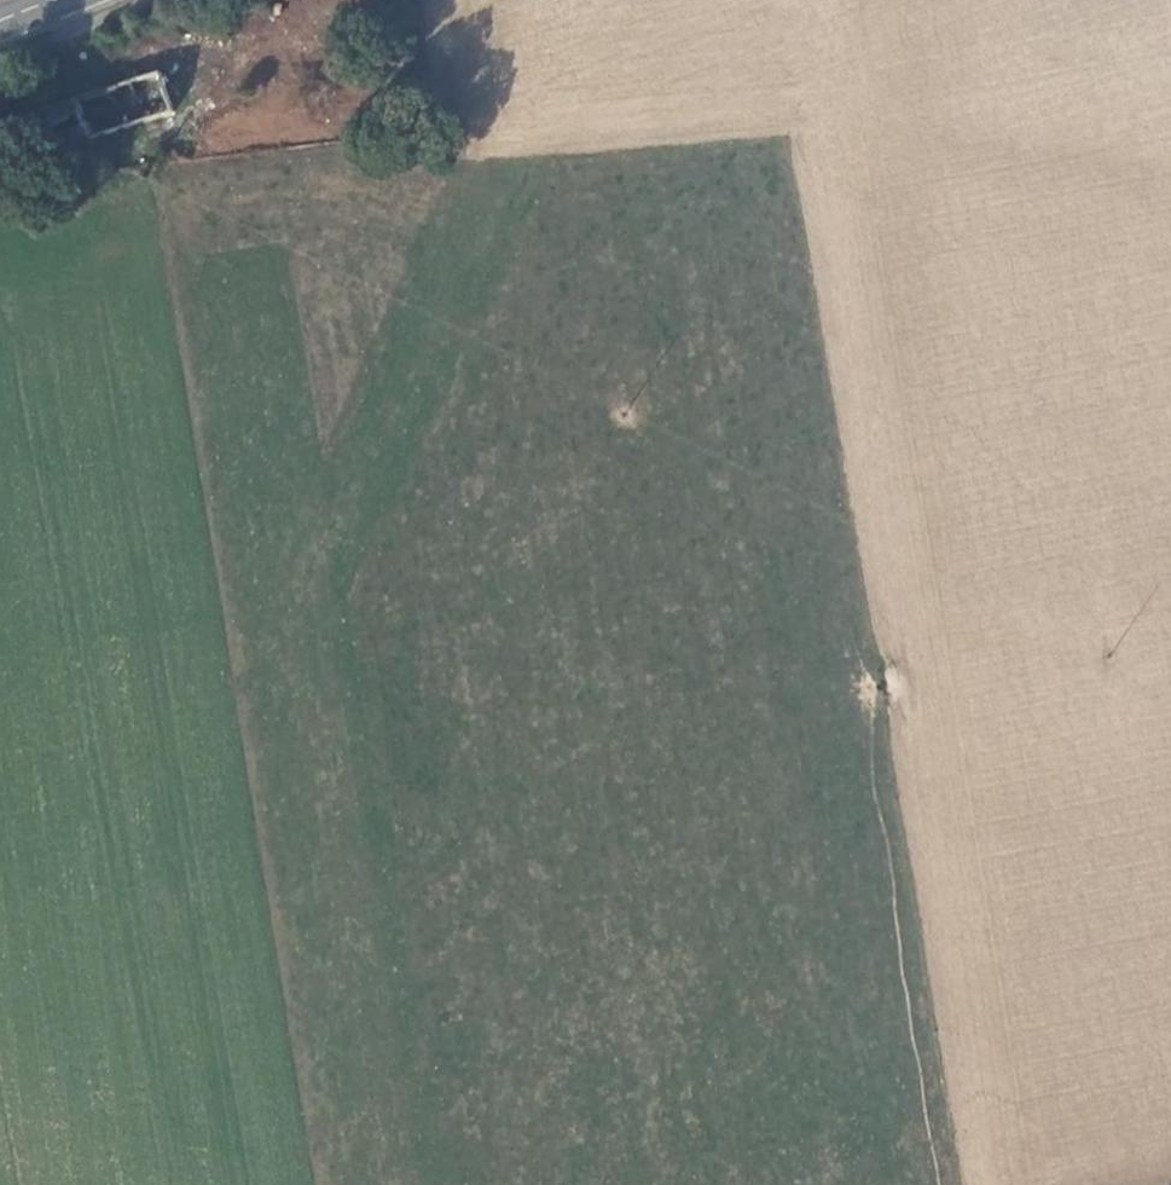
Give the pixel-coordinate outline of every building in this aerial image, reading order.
[(172,83),(61,120),(73,162),(98,154),(97,150),(183,121),(172,83)]
